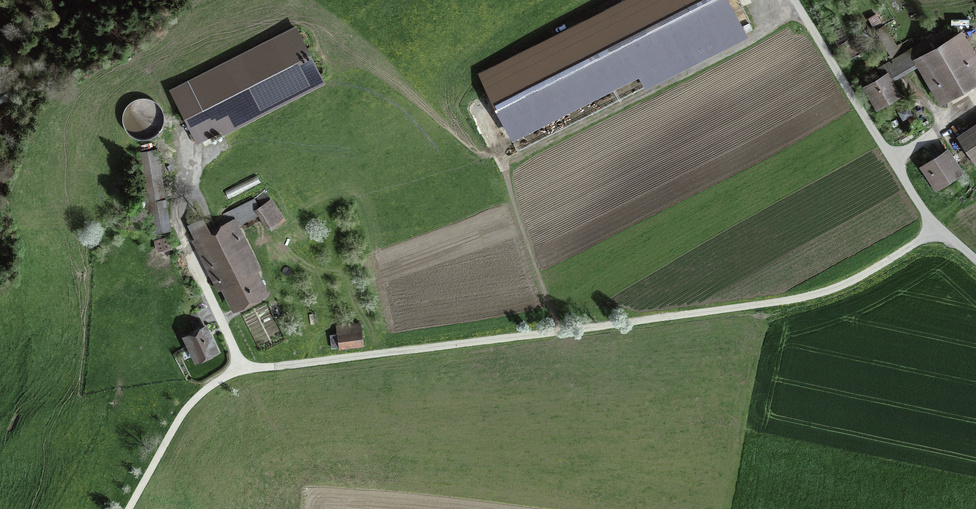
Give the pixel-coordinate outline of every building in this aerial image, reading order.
[(745,36),(727,0),(632,0),(634,3),(584,28),(581,23),(549,39),(552,45),(521,60),(518,55),(505,61),(508,67),(484,79),(513,136),(686,48),(693,63),(745,36)] [(883,77),(866,87),(877,106),(898,94),(889,77),(923,57),(935,78),(934,80),(935,82),(937,81),(946,96),(975,79),(975,62),(972,56),(968,58),(956,38),(953,39),(947,28),(901,55),(884,25),(876,30),(882,41),(878,43),(888,62),(878,68),(883,77)] [(178,94),(174,96),(182,112),(186,110),(199,135),(206,131),(209,136),(322,79),(297,29),(176,91),(178,94)] [(964,140),(975,159),(975,132),(964,140)] [(150,233),(170,230),(157,149),(137,152),(150,233)] [(939,156),(937,153),(931,157),(933,160),(923,167),(935,185),(944,179),(946,181),(960,172),(947,151),(939,156)] [(262,215),(260,211),(259,209),(254,199),(224,215),(229,225),(210,235),(202,221),(191,226),(217,277),(213,279),(218,290),(227,285),(237,305),(262,292),(252,273),(257,270),(233,223),(246,216),(249,222),(262,215)] [(272,200),(259,209),(260,211),(272,226),(284,217),(272,200)] [(155,241),(158,251),(170,248),(167,238),(155,241)] [(339,327),(340,334),(332,335),(334,347),(361,344),(359,324),(339,327)] [(196,361),(216,351),(205,328),(185,337),(196,361)]
